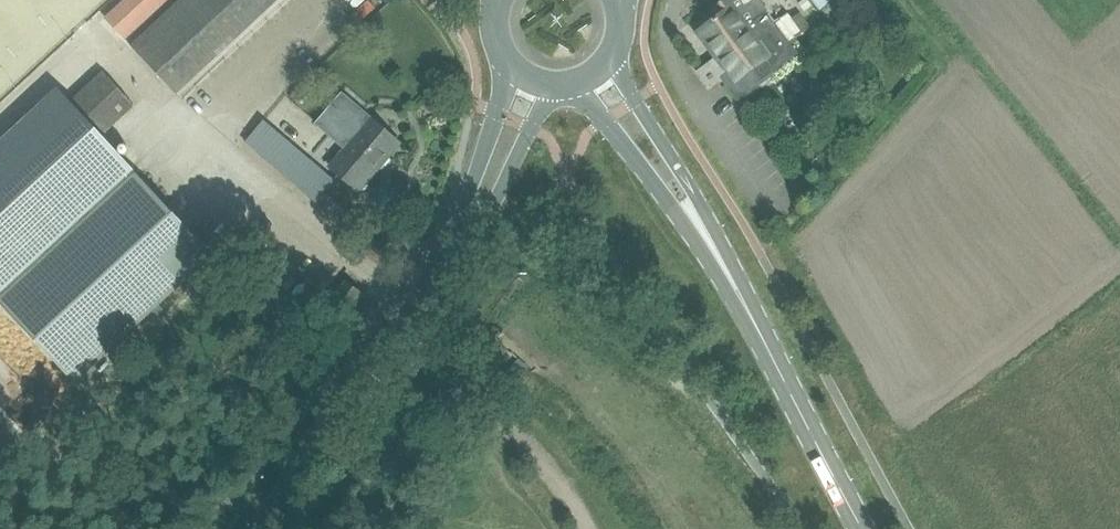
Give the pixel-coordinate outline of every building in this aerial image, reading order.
[(110,27),(123,41),(167,0),(140,0),(110,27)] [(132,45),(177,96),(280,0),(180,0),(132,45)] [(343,4),(360,22),(377,6),(372,0),(347,0),(343,4)] [(709,88),(732,71),(738,80),(765,60),(774,71),(799,53),(790,40),(801,32),(787,13),(776,21),(768,11),(749,26),(730,0),(727,0),(717,7),(722,14),(700,31),(718,56),(697,72),(709,88)] [(812,6),(808,0),(803,0),(799,4),(805,12),(812,6)] [(837,10),(846,4),(843,0),(829,0),(837,10)] [(65,227),(115,181),(131,166),(103,135),(135,105),(104,71),(5,162),(65,227)] [(400,142),(369,115),(357,129),(360,133),(331,167),(359,190),(400,142)] [(247,140),(317,200),(369,244),(378,234),(326,190),(334,180),(265,119),(247,140)] [(137,173),(0,301),(0,302),(76,383),(214,255),(137,173)] [(363,292),(348,281),(332,303),(347,314),(363,292)]
